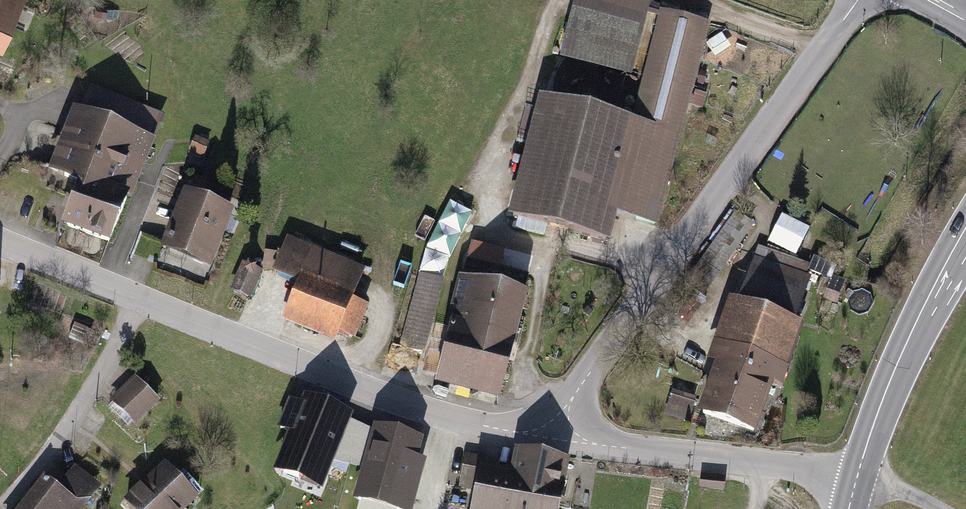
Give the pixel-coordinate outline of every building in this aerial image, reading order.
[(26,0),(0,0),(0,47),(5,49),(26,0)] [(558,56),(630,74),(649,0),(572,0),(558,56)] [(708,22),(661,10),(632,119),(537,95),(506,214),(610,241),(617,213),(656,223),(708,22)] [(701,70),(697,82),(703,84),(707,72),(701,70)] [(170,117),(93,86),(82,114),(75,112),(52,173),(82,184),(135,206),(170,117)] [(707,94),(695,90),(690,104),(702,108),(707,94)] [(211,143),(196,137),(190,151),(205,158),(211,143)] [(135,206),(82,184),(64,229),(116,250),(135,206)] [(235,213),(186,194),(163,250),(213,270),(235,213)] [(808,227),(781,214),(768,241),(795,254),(808,227)] [(364,266),(287,235),(273,268),(299,279),(283,317),(335,338),(338,330),(356,338),(370,304),(352,297),(364,266)] [(728,297),(713,338),(787,364),(802,322),(794,319),(813,264),(757,245),(737,300),(728,297)] [(461,276),(457,275),(430,385),(496,401),(523,291),(483,281),(489,261),(466,256),(461,276)] [(262,269),(241,260),(230,288),(251,296),(262,269)] [(388,261),(382,279),(393,283),(400,265),(388,261)] [(444,279),(419,272),(399,344),(425,351),(444,279)] [(832,275),(824,297),(837,302),(845,280),(832,275)] [(88,330),(75,324),(69,339),(83,344),(88,330)] [(102,335),(88,330),(83,344),(97,349),(102,335)] [(50,339),(36,337),(34,349),(49,351),(50,339)] [(787,364),(713,338),(704,363),(712,365),(695,412),(753,432),(770,382),(780,386),(787,364)] [(160,399),(134,374),(110,399),(135,424),(160,399)] [(671,395),(665,415),(688,422),(694,402),(671,395)] [(323,476),(346,417),(307,402),(305,410),(290,404),(280,429),(295,434),(280,472),(303,481),(307,470),(323,476)] [(360,490),(401,501),(399,508),(409,508),(423,462),(415,460),(420,443),(376,431),(360,490)] [(508,469),(476,463),(472,489),(472,490),(558,507),(567,457),(513,446),(508,469)] [(472,489),(476,463),(477,455),(463,453),(458,487),(472,489)] [(164,460),(143,480),(123,499),(132,508),(185,508),(198,496),(164,460)] [(74,463),(58,483),(86,505),(102,485),(74,463)] [(43,472),(14,508),(82,508),(86,505),(58,483),(43,472)] [(700,487),(724,489),(725,480),(701,478),(700,487)] [(472,490),(468,508),(557,508),(558,507),(472,490)]
